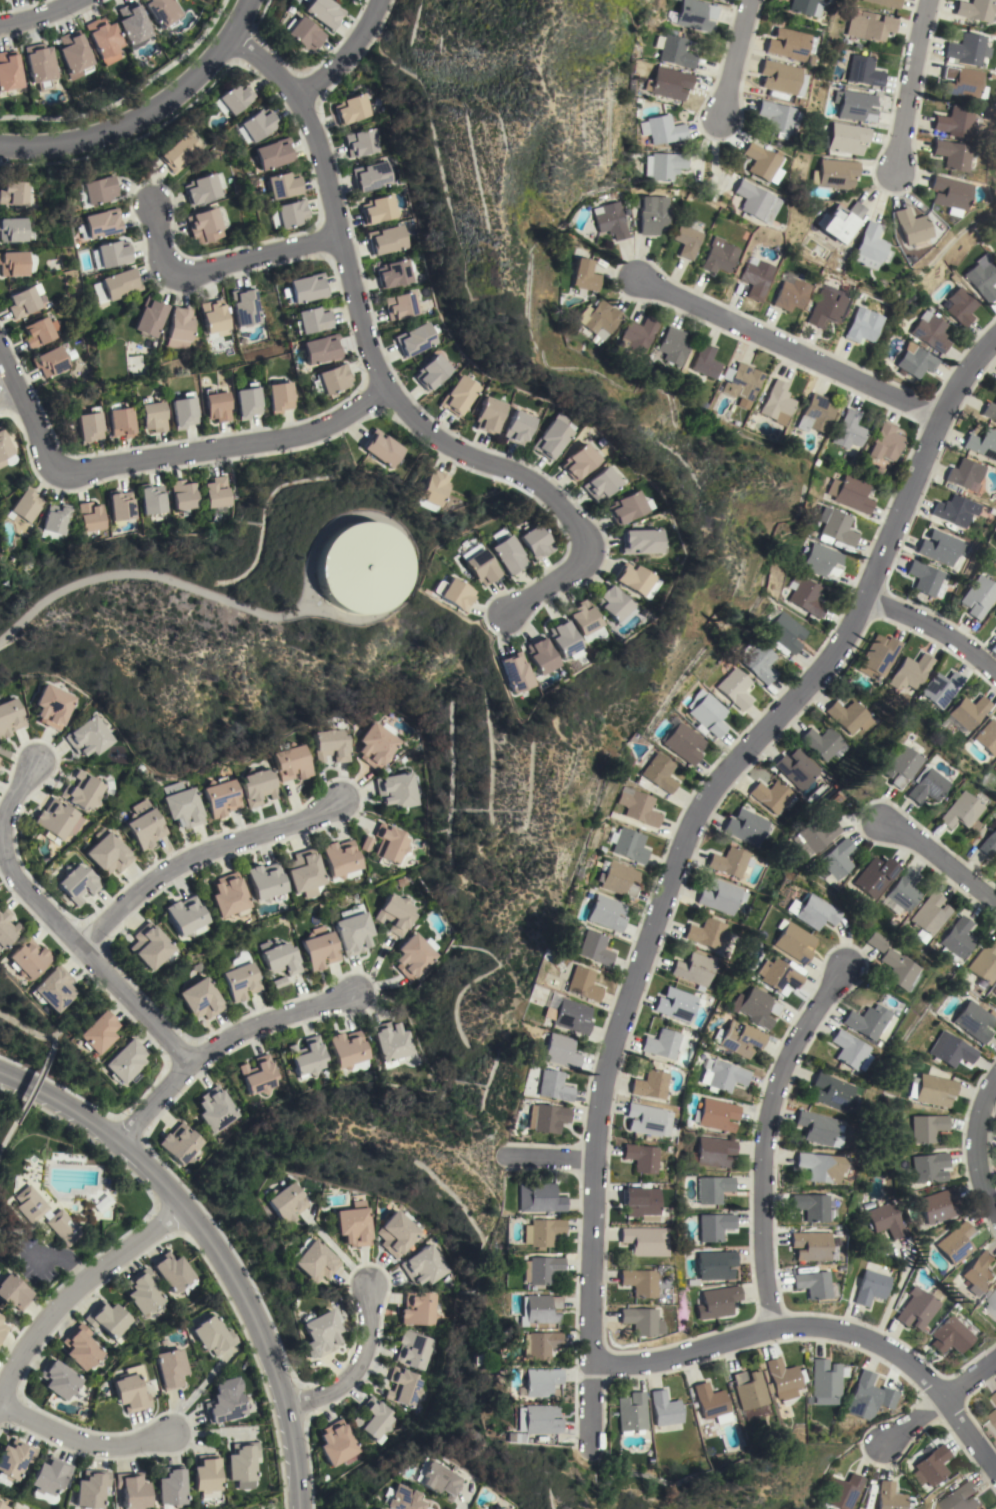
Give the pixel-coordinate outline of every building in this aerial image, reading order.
[(159,29),(140,0),(172,0),(181,14),(175,19),(177,23),(169,28),(166,24),(159,29)] [(301,11),(308,0),(327,0),(344,12),(341,17),(340,17),(330,31),(301,11)] [(676,24),(681,0),(694,0),(707,3),(707,5),(718,7),(715,19),(705,17),(705,20),(713,22),(711,26),(710,26),(709,33),(676,24)] [(786,11),(789,0),(814,0),(813,3),(818,5),(815,18),(809,16),(809,17),(786,11)] [(898,9),(861,0),(900,0),(898,9)] [(967,4),(968,0),(992,0),(995,1),(995,8),(995,12),(990,11),(987,23),(952,15),(955,1),(967,4)] [(147,40),(146,41),(145,42),(143,44),(143,45),(142,46),(138,47),(137,47),(136,48),(135,49),(134,50),(132,50),(131,50),(129,45),(128,45),(116,21),(121,18),(116,9),(125,5),(126,6),(135,1),(152,34),(146,37),(147,40)] [(851,13),(860,15),(861,11),(894,19),(891,33),(886,32),(885,36),(883,36),(881,42),(876,41),(876,42),(846,35),(851,13)] [(298,16),(324,37),(311,52),(306,48),(304,50),(284,34),(298,16)] [(123,46),(116,49),(121,58),(104,66),(84,25),(97,19),(97,20),(103,17),(107,25),(112,22),(123,46)] [(813,39),(810,48),(804,47),(800,62),(786,59),(786,57),(764,52),(767,38),(778,41),(779,40),(771,38),(774,27),(807,35),(806,37),(813,39)] [(77,29),(78,33),(79,33),(92,63),(90,64),(93,71),(70,81),(66,73),(67,73),(57,49),(62,47),(57,37),(67,33),(67,34),(77,29)] [(980,47),(986,48),(984,58),(977,57),(976,67),(954,62),(954,64),(944,62),(945,58),(941,57),(944,42),(957,44),(959,32),(982,36),(980,47)] [(660,49),(654,47),(657,35),(664,37),(664,34),(686,39),(683,50),(684,50),(684,52),(696,55),(692,69),(658,60),(660,49)] [(53,89),(38,92),(36,82),(31,83),(23,47),(44,43),(45,47),(50,46),(57,78),(51,79),(53,89)] [(22,87),(0,91),(0,53),(15,50),(22,87)] [(847,81),(852,54),(874,58),(872,70),(885,73),(882,87),(847,81)] [(799,69),(795,83),(802,84),(799,96),(792,94),(792,96),(759,88),(762,77),(768,78),(768,77),(758,74),(762,60),(799,69)] [(643,90),(646,79),(653,81),(656,66),(693,75),(690,90),(679,87),(679,89),(685,91),(683,101),(650,93),(650,92),(643,90)] [(940,93),(941,86),(940,86),(941,82),(948,83),(949,80),(939,78),(942,66),(954,68),(954,67),(978,72),(976,86),(982,87),(980,99),(974,98),(973,100),(940,93)] [(216,98),(240,77),(247,86),(255,96),(231,116),(216,98)] [(876,96),(875,101),(876,101),(875,107),(867,105),(867,109),(876,111),(874,122),(863,120),(863,122),(838,117),(840,103),(834,102),(836,90),(842,91),(843,90),(876,96)] [(370,115),(339,126),(333,106),(339,104),(338,101),(363,93),(370,115)] [(758,100),(792,109),(792,111),(797,112),(795,122),(794,122),(791,131),(787,130),(786,135),(783,134),(782,140),(773,137),(774,132),(764,130),(767,117),(755,114),(758,100)] [(944,132),(930,130),(932,115),(946,117),(947,105),(969,108),(968,116),(975,117),(974,127),(966,126),(964,138),(944,135),(944,132)] [(249,140),(245,143),(235,129),(240,126),(238,123),(260,108),(262,111),(267,107),(279,124),(251,143),(249,140)] [(649,133),(645,134),(643,122),(647,121),(646,119),(668,114),(669,119),(670,119),(671,126),(684,124),(687,138),(672,141),(652,145),(649,133)] [(830,136),(833,122),(870,129),(867,143),(856,141),(856,143),(863,144),(861,156),(828,149),(828,148),(821,147),(823,135),(830,136)] [(379,151),(349,158),(344,135),(373,128),(379,151)] [(204,146),(173,174),(157,157),(188,129),(204,146)] [(254,156),(252,148),(287,137),(289,142),(288,143),(293,160),(259,171),(256,162),(250,164),(249,162),(248,160),(248,158),(254,156)] [(940,169),(941,164),(940,164),(941,156),(929,154),(931,140),(967,146),(962,172),(940,169)] [(772,169),(778,172),(772,183),(766,180),(764,182),(744,171),(747,165),(748,166),(751,160),(740,153),(747,141),(761,149),(778,159),(772,169)] [(645,156),(651,156),(651,152),(686,154),(686,169),(678,169),(677,174),(672,174),(672,181),(650,180),(650,176),(644,176),(645,156)] [(859,162),(857,176),(846,175),(846,178),(852,178),(852,182),(854,182),(854,188),(852,188),(852,190),(818,186),(818,185),(812,184),(813,170),(819,171),(821,159),(859,162)] [(357,192),(351,169),(387,161),(388,168),(391,167),(392,175),(390,175),(392,184),(357,192)] [(302,193),(268,201),(265,190),(267,190),(264,177),(290,171),(291,174),(297,173),(302,193)] [(220,195),(189,206),(182,186),(188,184),(187,181),(213,173),(220,195)] [(116,195),(109,197),(110,199),(89,204),(89,206),(81,208),(79,200),(77,201),(75,193),(77,192),(75,185),(79,184),(79,183),(111,175),(116,195)] [(954,218),(942,214),(944,208),(927,203),(930,192),(937,194),(938,192),(926,189),(930,175),(966,185),(959,212),(956,211),(954,218)] [(738,179),(749,185),(748,185),(777,201),(764,224),(736,210),(739,205),(738,205),(741,198),(730,192),(738,179)] [(25,206),(0,204),(0,189),(2,189),(3,181),(27,183),(25,206)] [(397,217),(371,223),(372,224),(365,225),(360,205),(367,203),(366,200),(392,194),(397,217)] [(639,235),(640,208),(633,207),(633,199),(640,199),(640,196),(668,197),(666,229),(658,228),(658,235),(639,235)] [(274,206),(303,199),(306,211),(307,211),(308,218),(306,218),(306,222),(279,228),(274,206)] [(627,234),(627,233),(628,237),(614,241),(612,233),(608,234),(607,231),(599,233),(592,209),(601,206),(601,205),(618,201),(627,234)] [(815,224),(823,213),(827,216),(832,209),(833,210),(836,204),(842,208),(842,207),(847,211),(854,201),(865,209),(857,219),(858,219),(857,222),(856,221),(839,244),(817,229),(819,227),(815,224)] [(922,239),(924,245),(917,247),(915,241),(902,245),(892,211),(906,206),(909,218),(917,216),(917,217),(920,216),(922,222),(923,221),(928,237),(922,239)] [(197,245),(195,238),(192,239),(185,217),(214,207),(224,236),(197,245)] [(81,216),(116,208),(117,213),(117,214),(121,231),(86,239),(81,216)] [(26,241),(0,242),(0,219),(25,218),(26,241)] [(691,219),(702,224),(699,232),(702,234),(695,247),(696,248),(690,261),(677,255),(682,243),(672,239),(679,223),(687,227),(691,219)] [(876,264),(875,264),(872,271),(859,265),(860,263),(850,259),(852,253),(851,253),(866,220),(879,226),(874,238),(881,241),(881,242),(885,244),(883,250),(888,252),(883,263),(878,261),(876,264)] [(404,232),(405,231),(407,238),(405,238),(407,247),(373,256),(368,238),(367,239),(366,233),(402,224),(404,232)] [(727,274),(715,268),(712,273),(699,267),(700,265),(701,266),(710,245),(709,244),(712,235),(723,240),(721,243),(738,250),(727,274)] [(94,246),(119,240),(120,243),(126,241),(131,261),(99,269),(94,246)] [(26,275),(0,276),(0,264),(0,253),(25,252),(26,275)] [(745,262),(746,262),(748,256),(773,266),(763,288),(764,288),(760,299),(761,299),(759,303),(744,296),(749,284),(737,279),(745,262)] [(597,292),(572,287),(575,274),(574,274),(577,257),(591,260),(589,273),(600,275),(597,292)] [(412,282),(380,289),(376,269),(382,267),(382,264),(407,259),(407,260),(411,259),(414,271),(410,272),(412,282)] [(989,263),(995,271),(995,281),(990,286),(995,293),(995,296),(986,304),(985,302),(985,301),(964,274),(978,263),(982,269),(989,263)] [(132,267),(138,283),(139,283),(141,289),(106,302),(103,295),(102,295),(99,288),(101,288),(98,279),(132,267)] [(285,296),(281,297),(280,289),(287,287),(286,280),(321,272),(322,278),(326,295),(287,304),(285,296)] [(782,281),(786,272),(795,276),(794,279),(809,285),(799,309),(791,306),(788,312),(771,305),(782,281)] [(7,307),(12,305),(7,297),(35,283),(39,292),(34,295),(40,307),(13,320),(7,307)] [(805,322),(806,319),(807,319),(822,288),(823,288),(825,284),(839,291),(840,289),(848,293),(845,299),(850,301),(839,323),(837,322),(824,317),(820,326),(824,328),(823,330),(805,322)] [(962,328),(960,326),(961,325),(940,305),(959,286),(978,304),(969,314),(973,318),(962,328)] [(259,322),(250,324),(251,330),(238,332),(237,327),(235,327),(229,291),(235,290),(236,292),(253,288),(259,322)] [(388,321),(385,309),(382,298),(412,291),(415,291),(418,292),(419,295),(419,299),(421,299),(423,304),(422,307),(421,308),(421,307),(420,308),(417,309),(418,313),(388,321)] [(153,338),(145,335),(144,336),(138,334),(139,332),(132,329),(145,295),(151,298),(150,299),(166,306),(153,338)] [(587,306),(592,310),(597,304),(596,304),(601,298),(623,316),(621,319),(620,318),(603,341),(602,340),(598,346),(590,340),(595,334),(576,320),(587,306)] [(208,339),(207,334),(205,334),(198,304),(222,299),(229,334),(208,339)] [(331,326),(295,335),(291,322),(296,320),(294,312),(319,305),(320,308),(326,307),(331,326)] [(166,346),(172,306),(192,309),(190,316),(192,316),(187,348),(178,347),(178,348),(166,346)] [(883,317),(871,343),(859,337),(856,343),(842,337),(844,333),(845,333),(858,306),(883,317)] [(920,319),(919,318),(925,309),(932,314),(947,325),(942,332),(946,335),(943,338),(949,342),(941,354),(911,333),(920,319)] [(660,321),(658,325),(653,335),(652,335),(642,355),(626,348),(626,349),(618,345),(621,337),(620,337),(628,320),(640,326),(645,314),(660,321)] [(59,329),(52,332),(55,337),(28,350),(22,337),(26,335),(22,327),(44,316),(48,323),(55,320),(59,329)] [(436,342),(404,358),(396,342),(393,337),(426,321),(429,328),(435,325),(438,331),(432,334),(436,342)] [(684,333),(681,340),(689,343),(679,367),(662,359),(665,353),(657,349),(667,325),(684,333)] [(303,356),(301,357),(299,350),(301,349),(299,342),(335,333),(337,339),(335,339),(339,356),(305,365),(303,356)] [(918,347),(932,356),(939,360),(931,373),(925,369),(918,380),(905,371),(904,374),(895,368),(897,366),(896,365),(906,350),(905,349),(908,340),(918,347)] [(690,369),(697,354),(696,354),(701,342),(715,349),(710,359),(720,364),(713,379),(690,369)] [(68,366),(44,378),(38,367),(35,369),(30,358),(57,345),(68,366)] [(451,369),(427,392),(413,377),(418,372),(416,370),(435,352),(451,369)] [(720,392),(725,382),(728,383),(737,364),(736,364),(737,361),(750,367),(748,373),(749,373),(751,368),(763,374),(760,381),(759,381),(749,402),(735,395),(734,398),(720,392)] [(315,373),(344,363),(348,374),(351,380),(348,381),(349,385),(323,395),(315,373)] [(477,387),(457,417),(443,407),(442,408),(437,405),(458,374),(477,387)] [(279,410),(280,414),(269,415),(264,386),(278,383),(277,378),(286,376),(287,382),(287,381),(292,408),(279,410)] [(773,382),(772,381),(774,378),(787,384),(784,391),(788,393),(786,397),(794,401),(786,418),(778,414),(775,420),(759,413),(773,382)] [(248,416),(248,419),(237,421),(232,391),(245,388),(245,383),(254,382),(260,414),(248,416)] [(215,422),(215,418),(205,420),(202,395),(202,390),(211,388),(212,393),(225,391),(229,420),(215,422)] [(184,425),(185,429),(174,431),(169,401),(182,399),(181,393),(191,391),(196,424),(184,425)] [(828,399),(825,406),(834,410),(823,433),(808,426),(806,432),(796,427),(801,415),(802,415),(812,392),(828,399)] [(504,404),(493,435),(473,428),(475,422),(473,421),(482,396),(504,404)] [(152,433),(151,428),(142,430),(138,405),(139,405),(138,400),(147,398),(148,403),(161,401),(166,431),(152,433)] [(992,405),(995,398),(995,422),(984,416),(983,416),(980,415),(987,402),(992,405)] [(110,437),(106,411),(107,410),(106,405),(116,403),(116,409),(129,407),(133,437),(122,439),(122,435),(110,437)] [(89,440),(90,444),(79,446),(74,416),(87,414),(87,408),(96,406),(101,438),(89,440)] [(846,411),(845,411),(846,407),(860,414),(855,425),(867,430),(859,447),(850,443),(848,450),(831,442),(846,411)] [(533,419),(521,447),(510,442),(510,443),(503,440),(505,437),(501,436),(512,410),(533,419)] [(568,420),(563,427),(570,432),(548,461),(535,451),(534,451),(529,447),(556,411),(568,420)] [(896,426),(893,432),(905,438),(894,462),(879,455),(877,459),(876,459),(875,461),(867,458),(868,455),(866,455),(882,420),(896,426)] [(990,429),(995,432),(995,462),(965,447),(965,448),(962,447),(970,429),(972,430),(970,434),(979,438),(985,426),(990,428),(990,429)] [(400,455),(401,456),(397,462),(395,461),(390,468),(361,448),(371,433),(374,428),(404,449),(400,455)] [(6,463),(0,467),(0,430),(13,453),(3,458),(6,463)] [(597,460),(572,482),(558,466),(563,462),(561,460),(581,442),(597,460)] [(979,484),(976,493),(945,480),(950,467),(955,469),(960,457),(984,467),(981,475),(982,476),(980,479),(979,479),(977,483),(979,484)] [(617,483),(595,503),(579,486),(602,466),(617,483)] [(435,513),(415,504),(418,498),(417,498),(431,467),(449,476),(446,482),(449,483),(438,507),(437,507),(435,513)] [(868,485),(863,497),(873,501),(867,515),(832,500),(834,496),(826,493),(832,478),(840,482),(843,474),(868,485)] [(206,508),(203,483),(212,482),(212,477),(225,475),(229,505),(206,508)] [(174,510),(169,481),(183,479),(184,484),(194,483),(197,507),(174,510)] [(143,515),(138,485),(149,484),(150,487),(162,485),(166,511),(143,515)] [(5,516),(25,485),(35,491),(33,495),(42,501),(37,509),(28,524),(18,517),(15,523),(5,516)] [(112,521),(107,491),(118,490),(118,493),(131,491),(132,500),(134,517),(112,521)] [(637,501),(642,499),(646,507),(642,510),(642,511),(613,526),(604,508),(610,504),(609,502),(632,490),(637,501)] [(980,505),(975,516),(970,514),(964,528),(930,514),(935,501),(943,504),(944,500),(948,502),(952,493),(980,505)] [(81,532),(77,504),(91,502),(91,505),(101,504),(105,529),(81,532)] [(41,529),(47,504),(60,507),(61,503),(71,506),(63,536),(41,529)] [(823,506),(851,518),(846,529),(858,534),(852,548),(819,534),(824,523),(817,520),(823,506)] [(403,562),(397,544),(376,523),(348,523),(335,527),(312,550),(312,576),(317,591),(340,613),(367,613),(379,610),(403,585),(403,562)] [(535,523),(553,549),(544,555),(543,555),(533,561),(516,536),(535,523)] [(506,534),(527,565),(522,569),(521,567),(507,577),(487,547),(492,544),(487,536),(500,528),(505,535),(506,534)] [(962,541),(950,567),(916,552),(921,538),(932,543),(933,541),(926,538),(931,528),(962,541)] [(655,553),(619,554),(619,548),(619,531),(655,530),(655,553)] [(842,555),(840,561),(841,561),(839,565),(832,562),(831,566),(840,570),(836,580),(825,576),(825,577),(801,567),(812,542),(842,555)] [(478,549),(480,548),(498,575),(481,587),(477,581),(475,583),(460,561),(464,559),(460,553),(475,543),(478,549)] [(933,598),(912,590),(917,578),(906,573),(911,559),(944,573),(933,598)] [(642,600),(609,579),(621,562),(626,565),(628,563),(650,577),(649,578),(654,581),(642,600)] [(976,574),(995,588),(995,594),(977,621),(965,613),(971,604),(969,602),(965,608),(957,602),(976,574)] [(795,588),(793,587),(795,583),(791,581),(794,575),(800,578),(801,577),(821,588),(818,593),(814,599),(825,605),(818,618),(788,601),(795,588)] [(470,595),(473,597),(469,603),(468,602),(463,612),(431,592),(430,590),(435,581),(438,581),(444,584),(448,576),(472,592),(470,595)] [(628,607),(632,611),(616,626),(598,608),(598,609),(594,604),(596,602),(591,598),(606,583),(629,607),(628,607)] [(577,636),(563,609),(583,598),(598,625),(577,636)] [(806,632),(799,640),(794,636),(792,638),(801,645),(792,655),(773,638),(772,639),(762,631),(765,627),(760,623),(773,607),(779,612),(780,610),(806,632)] [(577,648),(580,653),(567,660),(564,654),(557,658),(544,635),(547,634),(544,628),(562,618),(577,647),(577,648)] [(881,682),(858,670),(860,665),(859,664),(875,634),(885,639),(882,645),(884,646),(889,636),(902,644),(881,682)] [(533,676),(521,652),(523,651),(520,645),(539,636),(554,665),(533,676)] [(767,666),(775,675),(766,685),(740,661),(748,653),(744,649),(755,637),(775,657),(767,666)] [(492,659),(509,654),(509,653),(515,651),(523,676),(526,675),(529,685),(525,687),(524,686),(519,688),(520,690),(513,692),(512,690),(504,693),(492,659)] [(915,663),(922,652),(934,660),(915,690),(906,684),(904,688),(899,685),(896,690),(887,684),(904,656),(915,663)] [(735,667),(750,682),(743,690),(744,691),(743,692),(751,700),(742,711),(716,686),(735,667)] [(935,672),(946,680),(952,671),(964,680),(941,711),(919,694),(935,672)] [(75,698),(58,731),(39,721),(41,718),(35,715),(39,707),(34,704),(45,683),(75,698)] [(701,688),(706,693),(707,692),(727,711),(723,715),(724,716),(721,719),(720,718),(718,720),(726,728),(716,739),(706,729),(705,729),(695,720),(694,720),(692,718),(692,717),(688,713),(690,710),(687,707),(692,701),(696,694),(701,688)] [(963,696),(972,705),(980,695),(992,705),(981,717),(967,732),(947,714),(963,696)] [(2,737),(0,738),(0,704),(14,698),(25,726),(9,732),(10,735),(3,738),(2,737)] [(868,715),(867,716),(872,721),(863,731),(858,726),(850,735),(823,711),(834,700),(843,709),(852,700),(868,715)] [(94,714),(113,741),(94,755),(90,751),(83,757),(79,752),(76,754),(63,737),(68,733),(94,714)] [(706,742),(699,751),(693,746),(692,748),(701,755),(692,766),(662,743),(663,742),(660,740),(672,724),(668,722),(673,716),(679,720),(679,721),(706,742)] [(995,721),(995,723),(995,754),(993,757),(972,738),(990,719),(994,722),(995,721)] [(399,741),(376,771),(359,758),(361,755),(356,752),(362,744),(358,741),(372,721),(399,741)] [(818,736),(823,731),(822,731),(826,727),(843,742),(824,762),(798,738),(808,727),(818,736)] [(324,731),(324,730),(333,729),(333,730),(342,729),(342,735),(346,735),(347,746),(348,746),(349,762),(334,763),(333,755),(324,756),(325,762),(316,763),(313,732),(324,731)] [(302,744),(311,775),(298,780),(296,773),(292,774),(293,778),(280,782),(271,754),(279,751),(277,745),(285,743),(287,749),(290,742),(296,746),(302,744)] [(895,744),(917,760),(903,781),(901,779),(895,789),(885,783),(891,775),(888,773),(884,779),(880,776),(880,775),(875,772),(895,744)] [(818,770),(799,791),(772,765),(782,754),(789,761),(791,760),(787,755),(794,747),(818,770)] [(674,765),(671,769),(671,770),(667,776),(677,783),(669,795),(658,787),(640,774),(656,752),(674,765)] [(931,801),(927,798),(926,799),(920,794),(913,804),(901,795),(910,783),(907,781),(919,765),(922,768),(923,767),(944,784),(931,801)] [(258,770),(258,771),(269,768),(274,786),(275,785),(278,797),(269,800),(268,794),(259,796),(261,805),(247,809),(240,783),(243,782),(242,776),(247,775),(250,768),(256,771),(258,770)] [(88,810),(83,806),(80,810),(72,804),(71,805),(58,796),(66,783),(73,787),(78,780),(73,776),(78,769),(103,786),(97,795),(98,795),(97,797),(99,805),(89,808),(88,810)] [(417,805),(393,809),(392,803),(382,805),(382,800),(378,801),(373,779),(411,772),(417,805)] [(217,783),(216,779),(225,776),(226,780),(232,779),(241,807),(227,811),(226,807),(222,808),(225,815),(217,818),(217,817),(211,819),(201,788),(217,783)] [(767,789),(771,784),(775,780),(792,794),(775,815),(748,793),(757,781),(767,789)] [(654,798),(652,803),(651,803),(649,810),(661,815),(656,828),(641,823),(642,823),(623,816),(626,808),(624,807),(624,806),(615,803),(621,786),(654,798)] [(192,787),(204,822),(183,829),(182,825),(177,827),(174,818),(169,820),(161,797),(192,787)] [(968,799),(973,792),(983,800),(979,807),(980,807),(971,819),(977,824),(970,834),(952,821),(946,829),(935,820),(957,790),(968,799)] [(60,841),(53,837),(50,841),(42,836),(45,830),(32,822),(35,817),(39,810),(42,812),(51,797),(76,813),(75,814),(83,819),(72,836),(70,834),(69,835),(63,836),(60,841)] [(828,821),(837,832),(811,853),(799,839),(794,843),(788,836),(814,815),(812,813),(822,805),(830,816),(820,824),(822,826),(828,821)] [(152,807),(167,833),(151,843),(152,845),(145,849),(145,848),(140,851),(124,824),(129,820),(130,813),(137,816),(152,807)] [(722,831),(728,817),(739,822),(740,820),(733,817),(738,807),(768,821),(757,847),(722,831)] [(975,848),(995,821),(995,849),(994,847),(987,857),(975,848)] [(387,861),(385,866),(376,862),(378,858),(373,856),(380,839),(373,836),(379,822),(391,827),(391,828),(403,833),(401,837),(407,839),(405,842),(409,851),(400,855),(395,865),(387,861)] [(117,873),(113,868),(105,876),(84,854),(97,841),(92,836),(103,826),(133,858),(117,873)] [(613,844),(606,841),(610,832),(614,833),(616,828),(618,829),(619,826),(644,836),(640,848),(648,850),(643,864),(610,852),(613,844)] [(366,853),(358,849),(365,835),(373,839),(366,853)] [(842,837),(852,848),(843,856),(850,865),(833,880),(816,860),(842,837)] [(339,880),(331,883),(320,847),(326,845),(325,844),(334,841),(336,849),(339,848),(338,844),(351,840),(360,868),(357,868),(359,874),(345,878),(344,875),(341,880),(338,879),(339,880)] [(754,857),(747,875),(741,873),(739,879),(720,872),(706,867),(711,853),(723,857),(727,845),(749,853),(748,855),(754,857)] [(317,895),(304,899),(301,890),(292,893),(283,863),(293,860),(292,854),(313,848),(323,883),(316,893),(317,895)] [(872,900),(850,883),(871,856),(879,862),(883,857),(896,868),(887,880),(872,900)] [(638,872),(636,878),(637,879),(635,883),(628,881),(627,884),(636,887),(632,898),(621,894),(620,896),(597,887),(598,882),(593,880),(596,872),(601,874),(607,860),(638,872)] [(254,902),(244,870),(250,868),(250,867),(258,864),(259,867),(276,862),(284,891),(280,892),(281,897),(281,899),(273,901),(271,900),(270,895),(268,896),(268,897),(265,903),(260,900),(254,902)] [(91,895),(85,890),(79,896),(83,900),(77,906),(55,884),(64,876),(63,875),(69,869),(70,870),(76,864),(81,869),(83,866),(102,885),(91,895)] [(884,896),(905,868),(917,876),(910,887),(919,894),(905,912),(884,896)] [(209,895),(214,893),(210,884),(216,882),(215,879),(235,871),(247,906),(247,907),(249,912),(236,917),(234,912),(217,918),(209,895)] [(696,902),(701,888),(711,892),(712,890),(706,888),(709,878),(741,890),(741,891),(747,893),(744,903),(737,900),(732,916),(696,902)] [(930,937),(917,927),(915,929),(910,925),(912,923),(908,920),(931,890),(945,901),(943,904),(951,910),(930,937)] [(410,913),(414,915),(408,924),(408,925),(400,938),(387,930),(391,923),(384,918),(381,923),(373,919),(389,893),(398,898),(399,898),(400,899),(408,897),(410,906),(413,908),(410,913)] [(836,913),(828,926),(819,920),(812,931),(789,916),(790,915),(781,910),(789,899),(797,904),(805,893),(836,913)] [(583,920),(593,894),(624,905),(620,916),(614,914),(613,915),(624,919),(618,933),(583,920)] [(178,938),(163,908),(168,905),(168,904),(175,900),(177,903),(193,895),(206,922),(201,925),(203,930),(193,935),(191,932),(189,937),(184,935),(178,938)] [(345,958),(333,921),(341,919),(339,913),(351,909),(350,907),(362,903),(372,935),(367,937),(370,946),(364,947),(365,951),(345,958)] [(20,929),(0,947),(0,905),(9,914),(3,919),(9,926),(14,922),(20,929)] [(972,924),(964,934),(974,942),(960,959),(958,958),(954,963),(940,951),(943,947),(939,943),(960,915),(972,924)] [(723,930),(730,933),(725,947),(718,944),(716,950),(697,943),(683,938),(688,924),(699,928),(700,927),(701,927),(705,917),(726,924),(723,930)] [(147,921),(173,949),(171,950),(175,954),(167,961),(163,957),(149,971),(127,948),(135,940),(131,936),(147,921)] [(769,944),(784,921),(812,939),(806,948),(801,945),(800,946),(809,952),(801,965),(769,944)] [(311,929),(322,926),(325,933),(330,931),(339,960),(325,964),(325,963),(322,964),(323,968),(315,970),(309,972),(300,941),(305,939),(308,932),(313,936),(311,929)] [(583,929),(603,936),(601,941),(603,942),(600,949),(612,953),(607,967),(573,954),(583,929)] [(884,941),(876,953),(860,942),(868,930),(884,941)] [(436,955),(410,982),(395,966),(397,964),(393,960),(399,953),(395,949),(413,932),(436,955)] [(17,969),(16,968),(12,971),(6,965),(9,962),(4,957),(26,936),(35,946),(32,949),(35,952),(40,947),(46,953),(45,954),(50,959),(26,981),(22,977),(15,977),(15,971),(17,969)] [(990,938),(995,943),(995,956),(995,976),(989,985),(967,968),(990,938)] [(285,942),(287,948),(291,946),(301,971),(287,976),(284,969),(267,975),(265,969),(266,968),(257,945),(268,940),(270,946),(274,939),(281,943),(285,942)] [(907,978),(908,978),(900,991),(880,979),(886,968),(874,960),(882,947),(895,955),(894,956),(913,968),(907,978)] [(670,974),(675,960),(685,964),(690,952),(714,961),(705,987),(670,974)] [(801,977),(793,989),(782,982),(778,988),(779,988),(776,993),(757,980),(759,977),(753,973),(762,959),(768,963),(771,958),(801,977)] [(251,961),(261,990),(244,996),(246,999),(238,1002),(238,1001),(231,1003),(220,973),(226,971),(227,964),(235,967),(251,961)] [(71,980),(67,984),(75,992),(68,998),(52,1013),(29,989),(56,963),(71,980)] [(570,965),(591,972),(587,983),(588,983),(587,985),(599,989),(594,1002),(561,990),(570,965)] [(204,976),(224,1008),(205,1019),(202,1014),(193,1020),(177,993),(204,976)] [(772,999),(770,1001),(779,1007),(773,1016),(765,1011),(763,1016),(761,1019),(760,1019),(757,1023),(729,1006),(737,993),(743,996),(750,985),(772,999)] [(697,997),(697,998),(703,1000),(701,1007),(694,1005),(687,1023),(652,1010),(657,996),(667,1000),(668,999),(662,996),(665,986),(697,997)] [(587,1008),(584,1018),(580,1017),(579,1019),(587,1022),(583,1036),(547,1024),(548,1020),(537,1017),(540,1007),(551,1010),(555,998),(587,1008)] [(953,1021),(970,999),(995,1020),(989,1029),(984,1025),(983,1026),(991,1033),(982,1045),(953,1021)] [(876,1041),(870,1037),(867,1042),(837,1022),(846,1010),(856,1017),(862,1006),(867,1009),(871,1003),(886,1013),(883,1017),(888,1020),(876,1041)] [(94,1055),(86,1048),(84,1050),(78,1044),(81,1042),(75,1036),(102,1010),(104,1008),(114,1018),(112,1020),(118,1025),(115,1027),(109,1032),(113,1037),(94,1055)] [(413,1053),(403,1056),(404,1060),(396,1062),(397,1065),(384,1069),(382,1063),(370,1027),(394,1019),(395,1023),(397,1022),(400,1031),(406,1030),(413,1053)] [(716,1045),(717,1043),(711,1040),(717,1028),(723,1031),(729,1020),(739,1025),(740,1024),(763,1036),(761,1040),(762,1041),(760,1046),(758,1045),(757,1049),(748,1045),(746,1047),(752,1050),(750,1053),(751,1053),(750,1057),(748,1056),(746,1060),(716,1045)] [(654,1040),(657,1032),(659,1028),(680,1034),(680,1035),(686,1037),(681,1052),(675,1050),(672,1061),(638,1050),(642,1036),(654,1040)] [(849,1071),(831,1059),(833,1055),(832,1054),(837,1048),(826,1041),(834,1029),(864,1048),(849,1071)] [(942,1029),(966,1045),(966,1044),(977,1052),(969,1064),(959,1058),(953,1067),(952,1067),(952,1068),(928,1052),(942,1029)] [(337,1069),(327,1038),(333,1036),(332,1035),(341,1032),(342,1036),(345,1035),(345,1034),(359,1030),(367,1058),(351,1064),(351,1065),(348,1070),(343,1067),(337,1069)] [(532,1046),(536,1031),(544,1033),(570,1040),(567,1052),(571,1054),(571,1052),(575,1053),(575,1055),(578,1055),(574,1070),(537,1060),(540,1048),(532,1046)] [(307,1077),(299,1079),(298,1075),(295,1076),(287,1045),(295,1043),(296,1050),(305,1047),(303,1039),(318,1035),(324,1060),(321,1061),(323,1067),(320,1068),(315,1077),(306,1072),(307,1077)] [(136,1069),(141,1074),(131,1083),(126,1078),(119,1084),(114,1079),(112,1081),(106,1075),(108,1073),(101,1065),(131,1036),(145,1051),(139,1057),(143,1062),(136,1069)] [(258,1092),(247,1096),(236,1066),(245,1063),(247,1070),(256,1066),(253,1058),(267,1054),(276,1078),(272,1080),(274,1086),(272,1086),(267,1095),(260,1092),(258,1092)] [(745,1086),(733,1082),(729,1093),(721,1091),(719,1095),(706,1090),(708,1085),(699,1082),(704,1068),(709,1070),(713,1059),(750,1072),(745,1086)] [(536,1069),(559,1073),(557,1083),(557,1084),(557,1085),(569,1087),(567,1102),(552,1100),(552,1099),(532,1096),(536,1069)] [(629,1079),(642,1081),(644,1069),(659,1072),(659,1070),(664,1071),(664,1073),(666,1073),(662,1100),(627,1094),(629,1079)] [(807,1099),(811,1089),(817,1091),(818,1089),(808,1085),(814,1071),(849,1086),(837,1112),(807,1099)] [(957,1082),(954,1096),(943,1094),(943,1096),(949,1098),(947,1108),(914,1100),(915,1099),(908,1097),(914,1073),(920,1074),(920,1073),(957,1082)] [(210,1134),(196,1114),(201,1111),(196,1103),(200,1100),(198,1097),(216,1085),(238,1115),(210,1134)] [(740,1106),(737,1121),(726,1118),(725,1121),(735,1123),(732,1133),(697,1125),(697,1123),(692,1122),(695,1110),(700,1111),(703,1097),(740,1106)] [(662,1109),(662,1111),(670,1112),(665,1137),(657,1135),(657,1137),(624,1130),(626,1119),(627,1120),(628,1118),(622,1117),(625,1102),(662,1109)] [(527,1130),(521,1129),(524,1104),(530,1105),(530,1104),(552,1107),(552,1106),(566,1108),(564,1123),(551,1121),(550,1129),(549,1129),(549,1134),(527,1131),(527,1130)] [(833,1120),(829,1133),(838,1136),(834,1149),(799,1139),(803,1127),(792,1124),(796,1110),(833,1120)] [(912,1116),(947,1115),(947,1130),(934,1130),(934,1143),(912,1143),(912,1116)] [(180,1167),(157,1144),(161,1140),(160,1139),(166,1133),(168,1135),(181,1122),(202,1142),(190,1155),(191,1156),(191,1162),(185,1162),(180,1167)] [(736,1141),(735,1155),(723,1154),(723,1156),(730,1157),(729,1168),(696,1164),(699,1137),(736,1141)] [(652,1175),(630,1172),(631,1167),(630,1167),(630,1160),(618,1159),(620,1143),(633,1145),(632,1145),(655,1148),(652,1175)] [(814,1182),(814,1186),(810,1186),(810,1181),(804,1181),(806,1168),(793,1167),(795,1152),(839,1157),(837,1173),(835,1172),(833,1184),(814,1182)] [(912,1156),(947,1153),(949,1167),(937,1169),(937,1171),(945,1170),(946,1180),(943,1181),(943,1179),(938,1180),(938,1181),(915,1183),(912,1156)] [(698,1177),(720,1177),(734,1177),(734,1192),(720,1192),(720,1199),(721,1199),(721,1205),(698,1204),(698,1177)] [(287,1181),(305,1206),(290,1216),(292,1219),(285,1223),(285,1222),(280,1226),(261,1201),(287,1181)] [(513,1212),(513,1183),(550,1183),(550,1197),(561,1197),(561,1211),(513,1212)] [(49,1208),(47,1210),(51,1215),(59,1208),(68,1218),(67,1220),(71,1225),(73,1223),(82,1234),(66,1247),(44,1222),(46,1220),(41,1215),(30,1225),(14,1207),(19,1204),(13,1197),(27,1184),(49,1208)] [(927,1225),(918,1199),(954,1186),(958,1199),(948,1203),(949,1206),(955,1204),(959,1214),(927,1225)] [(655,1215),(654,1215),(655,1221),(637,1221),(637,1216),(622,1216),(622,1205),(619,1206),(619,1204),(617,1204),(617,1190),(619,1189),(619,1188),(640,1188),(640,1189),(655,1189),(655,1215)] [(825,1209),(832,1209),(832,1220),(825,1220),(825,1222),(802,1222),(802,1210),(789,1210),(789,1195),(825,1195),(825,1209)] [(333,1211),(352,1209),(351,1201),(364,1200),(365,1207),(366,1207),(370,1245),(348,1247),(348,1243),(342,1244),(341,1235),(336,1235),(333,1211)] [(864,1212),(888,1201),(903,1234),(890,1239),(885,1228),(873,1233),(864,1212)] [(420,1232),(395,1259),(379,1244),(383,1240),(375,1232),(396,1209),(420,1232)] [(699,1214),(735,1214),(735,1229),(722,1229),(722,1242),(699,1242),(699,1214)] [(539,1247),(539,1250),(532,1250),(532,1247),(525,1247),(525,1244),(518,1244),(518,1225),(525,1225),(525,1220),(561,1220),(561,1234),(550,1234),(550,1242),(548,1242),(548,1247),(539,1247)] [(953,1266),(935,1244),(964,1220),(973,1232),(965,1239),(973,1249),(953,1266)] [(665,1228),(665,1256),(629,1256),(629,1255),(627,1255),(627,1250),(629,1250),(629,1243),(618,1243),(618,1228),(665,1228)] [(827,1232),(827,1246),(834,1246),(834,1259),(827,1259),(827,1260),(793,1261),(793,1250),(800,1250),(800,1248),(790,1248),(790,1233),(827,1232)] [(324,1280),(319,1276),(312,1284),(288,1263),(310,1238),(338,1263),(324,1280)] [(448,1271),(428,1284),(425,1279),(417,1285),(414,1280),(411,1282),(399,1265),(430,1244),(448,1271)] [(981,1292),(977,1297),(967,1289),(971,1284),(961,1275),(984,1248),(995,1258),(987,1268),(995,1276),(982,1293),(981,1292)] [(193,1276),(187,1280),(188,1282),(181,1287),(183,1290),(178,1293),(176,1291),(172,1294),(150,1263),(167,1251),(173,1259),(178,1256),(193,1276)] [(699,1280),(698,1252),(736,1251),(736,1266),(726,1266),(726,1269),(732,1269),(732,1279),(699,1280)] [(525,1285),(525,1282),(520,1282),(520,1261),(525,1261),(525,1258),(561,1258),(561,1272),(548,1272),(548,1280),(547,1280),(547,1285),(525,1285)] [(125,1295),(130,1291),(124,1283),(145,1267),(155,1279),(151,1283),(163,1300),(158,1304),(160,1307),(156,1310),(154,1307),(147,1312),(146,1311),(140,1316),(125,1295)] [(890,1277),(883,1298),(879,1297),(878,1298),(871,1296),(867,1308),(854,1304),(859,1287),(858,1287),(864,1269),(890,1277)] [(631,1297),(631,1287),(630,1287),(630,1285),(618,1285),(618,1270),(631,1270),(654,1271),(654,1281),(660,1281),(660,1303),(652,1303),(652,1298),(631,1297)] [(829,1298),(806,1300),(805,1288),(793,1289),(791,1274),(827,1271),(829,1298)] [(7,1309),(0,1302),(0,1278),(6,1272),(23,1287),(24,1287),(34,1296),(19,1312),(11,1304),(7,1309)] [(699,1320),(697,1305),(704,1304),(701,1291),(739,1285),(741,1300),(730,1302),(732,1314),(699,1320)] [(919,1331),(910,1325),(914,1319),(912,1318),(906,1327),(894,1319),(910,1296),(906,1293),(912,1285),(938,1304),(919,1331)] [(986,1300),(995,1288),(995,1317),(985,1307),(989,1302),(986,1300)] [(400,1324),(401,1318),(400,1318),(400,1309),(408,1309),(408,1306),(404,1306),(405,1291),(434,1293),(433,1311),(435,1311),(439,1316),(434,1320),(434,1326),(400,1324)] [(523,1323),(523,1327),(515,1327),(515,1316),(518,1316),(518,1296),(522,1296),(522,1295),(548,1295),(548,1296),(559,1296),(559,1308),(550,1308),(550,1312),(557,1312),(557,1317),(556,1317),(556,1323),(523,1323)] [(130,1320),(125,1325),(128,1328),(122,1334),(125,1337),(118,1344),(98,1324),(93,1329),(83,1319),(101,1300),(109,1307),(113,1303),(130,1320)] [(654,1334),(654,1336),(632,1336),(632,1331),(631,1331),(631,1323),(619,1323),(619,1308),(654,1309),(654,1320),(659,1320),(661,1322),(661,1325),(663,1327),(662,1334),(654,1334)] [(329,1309),(340,1331),(335,1333),(339,1342),(334,1345),(335,1348),(316,1358),(314,1354),(306,1358),(303,1352),(304,1351),(300,1345),(308,1341),(299,1324),(329,1309)] [(214,1357),(208,1348),(203,1351),(189,1330),(195,1326),(194,1325),(211,1313),(223,1332),(228,1329),(236,1342),(214,1357)] [(973,1338),(957,1354),(948,1345),(939,1355),(929,1344),(934,1339),(930,1334),(949,1314),(973,1338)] [(63,1353),(68,1349),(60,1342),(79,1322),(91,1334),(87,1337),(102,1353),(98,1357),(101,1359),(97,1364),(94,1362),(88,1367),(87,1366),(82,1371),(63,1353)] [(394,1361),(400,1344),(397,1343),(400,1335),(401,1335),(403,1330),(434,1340),(432,1346),(435,1352),(427,1356),(422,1371),(394,1361)] [(521,1334),(525,1334),(525,1333),(548,1333),(548,1332),(561,1332),(561,1347),(548,1348),(548,1356),(548,1360),(525,1360),(525,1359),(521,1359),(521,1334)] [(186,1374),(180,1375),(183,1386),(162,1391),(152,1355),(172,1349),(173,1351),(180,1349),(186,1374)] [(800,1387),(793,1389),(795,1396),(780,1401),(779,1398),(775,1399),(764,1361),(778,1357),(782,1369),(794,1365),(800,1387)] [(80,1379),(77,1384),(80,1386),(77,1391),(74,1389),(69,1396),(67,1395),(63,1401),(43,1386),(46,1381),(38,1375),(50,1359),(52,1360),(52,1359),(80,1379)] [(839,1397),(836,1397),(835,1404),(814,1404),(814,1397),(811,1397),(812,1359),(827,1359),(827,1363),(840,1364),(839,1397)] [(125,1414),(122,1403),(117,1405),(111,1382),(117,1380),(116,1376),(124,1374),(123,1369),(141,1364),(146,1381),(138,1383),(141,1394),(147,1393),(151,1407),(125,1414)] [(384,1398),(387,1389),(392,1391),(395,1383),(388,1380),(393,1366),(405,1370),(405,1371),(418,1375),(416,1379),(422,1381),(421,1385),(425,1393),(417,1397),(413,1408),(384,1398)] [(523,1369),(562,1369),(562,1384),(550,1384),(550,1397),(523,1397),(523,1369)] [(865,1416),(851,1410),(852,1406),(848,1404),(849,1402),(848,1401),(861,1369),(875,1374),(870,1386),(882,1390),(874,1411),(867,1409),(865,1416)] [(767,1403),(765,1403),(769,1414),(756,1417),(753,1407),(740,1411),(732,1386),(734,1386),(731,1375),(742,1371),(745,1380),(748,1379),(746,1372),(751,1371),(751,1372),(757,1370),(767,1403)] [(203,1404),(213,1401),(212,1395),(216,1394),(213,1384),(221,1382),(220,1380),(236,1376),(237,1379),(238,1379),(240,1387),(238,1388),(239,1391),(237,1391),(238,1396),(240,1395),(242,1404),(245,1403),(246,1409),(243,1410),(244,1414),(208,1424),(203,1404)] [(727,1412),(730,1420),(716,1425),(713,1416),(703,1420),(692,1386),(705,1381),(709,1393),(721,1389),(728,1412),(727,1412)] [(678,1423),(679,1430),(661,1433),(660,1426),(655,1426),(652,1404),(651,1404),(649,1391),(664,1389),(666,1402),(673,1401),(673,1400),(679,1399),(679,1405),(681,1405),(682,1410),(680,1410),(682,1423),(678,1423)] [(647,1429),(643,1430),(643,1434),(636,1435),(636,1430),(631,1430),(631,1435),(621,1436),(621,1431),(619,1432),(617,1398),(627,1397),(628,1404),(630,1404),(629,1393),(644,1391),(647,1429)] [(988,1400),(995,1394),(995,1424),(989,1415),(995,1410),(988,1400)] [(370,1395),(377,1401),(378,1401),(391,1412),(388,1415),(393,1419),(391,1421),(392,1431),(382,1432),(375,1441),(374,1440),(373,1441),(368,1436),(369,1435),(361,1429),(361,1430),(351,1422),(356,1415),(362,1419),(367,1412),(361,1407),(370,1395)] [(557,1406),(557,1417),(550,1417),(550,1419),(561,1419),(561,1433),(556,1432),(556,1434),(533,1434),(533,1435),(528,1435),(528,1434),(524,1433),(523,1433),(523,1432),(514,1432),(514,1421),(522,1421),(522,1419),(515,1419),(515,1407),(523,1407),(523,1405),(557,1406)] [(330,1467),(318,1446),(323,1444),(318,1435),(323,1433),(321,1429),(341,1418),(359,1451),(330,1467)] [(525,1434),(524,1442),(504,1441),(504,1433),(525,1434)] [(4,1477),(0,1475),(0,1449),(2,1445),(8,1448),(12,1438),(37,1449),(30,1463),(25,1461),(15,1481),(10,1479),(8,1482),(3,1479),(4,1477)] [(226,1455),(232,1455),(231,1444),(258,1442),(259,1457),(253,1458),(255,1480),(250,1481),(250,1484),(243,1484),(243,1481),(235,1481),(234,1480),(228,1480),(226,1455)] [(913,1465),(941,1443),(950,1455),(940,1464),(944,1469),(945,1469),(948,1473),(929,1487),(925,1481),(919,1486),(911,1474),(916,1470),(913,1465)] [(192,1467),(197,1467),(196,1456),(217,1454),(220,1491),(209,1491),(210,1494),(201,1494),(201,1490),(194,1491),(192,1467)] [(73,1466),(61,1490),(56,1488),(52,1497),(42,1492),(42,1494),(33,1490),(34,1487),(28,1484),(39,1463),(44,1465),(48,1455),(73,1466)] [(424,1469),(423,1468),(426,1462),(427,1463),(429,1459),(463,1480),(459,1486),(460,1487),(457,1493),(456,1492),(450,1503),(444,1499),(447,1494),(439,1490),(437,1495),(418,1483),(422,1477),(419,1476),(424,1469)] [(183,1466),(185,1504),(180,1504),(180,1508),(174,1508),(174,1504),(165,1505),(165,1503),(158,1504),(156,1479),(162,1478),(161,1467),(183,1466)] [(103,1487),(102,1508),(96,1508),(90,1508),(81,1508),(81,1506),(75,1506),(76,1481),(82,1481),(83,1470),(110,1472),(109,1487),(103,1487)] [(142,1507),(142,1508),(133,1508),(123,1508),(121,1488),(116,1489),(115,1474),(141,1472),(142,1483),(147,1483),(149,1507),(142,1507)] [(864,1479),(851,1508),(838,1508),(822,1508),(825,1503),(823,1502),(834,1477),(842,1481),(842,1482),(846,1483),(851,1473),(864,1479)] [(11,1481),(0,1476),(0,1485),(7,1489),(11,1481)] [(981,1504),(974,1508),(942,1508),(937,1502),(968,1479),(976,1491),(973,1493),(981,1504)] [(904,1494),(903,1508),(876,1508),(878,1480),(893,1481),(892,1493),(904,1494)] [(424,1503),(421,1508),(385,1508),(383,1508),(384,1506),(379,1504),(382,1497),(380,1496),(383,1488),(390,1491),(391,1491),(394,1483),(418,1493),(417,1494),(420,1495),(418,1500),(424,1503)]
